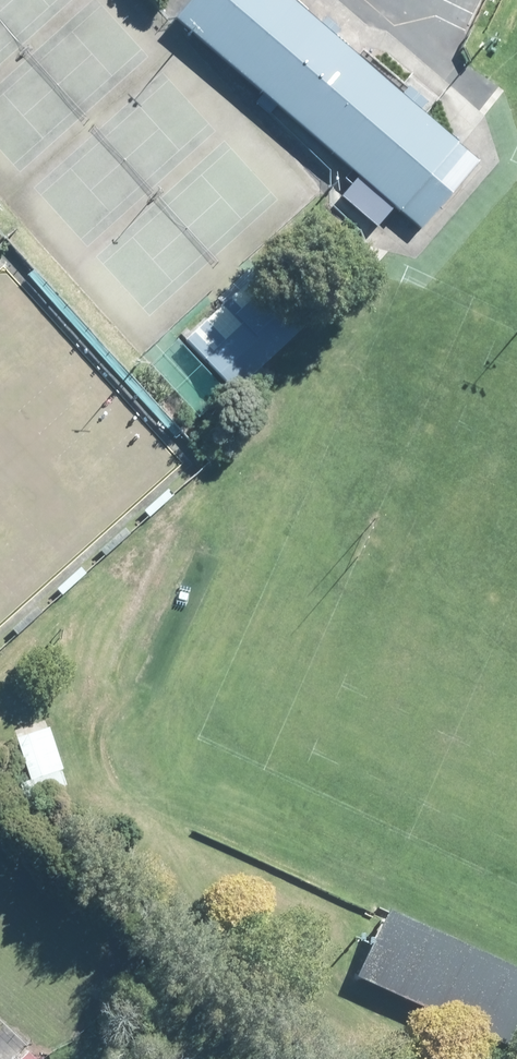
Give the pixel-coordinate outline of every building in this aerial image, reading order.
[(291,0),(186,0),(173,15),(262,92),(254,101),(268,112),(275,103),(358,174),(340,194),(375,225),(393,204),(418,226),(475,160),(457,143),(417,109),(425,101),(407,85),(400,94),(332,36),(338,29),(324,16),(318,24),(291,0)] [(261,363),(305,321),(256,269),(227,297),(185,336),(204,356),(202,357),(233,390),(254,370),(259,377),(267,369),(261,363)] [(172,435),(178,430),(34,271),(29,275),(172,435)] [(47,724),(15,735),(17,742),(0,747),(0,749),(13,788),(31,782),(29,777),(61,767),(47,724)] [(365,974),(516,1047),(516,1044),(516,960),(399,903),(365,974)] [(28,1050),(18,1058),(36,1058),(28,1050)]
